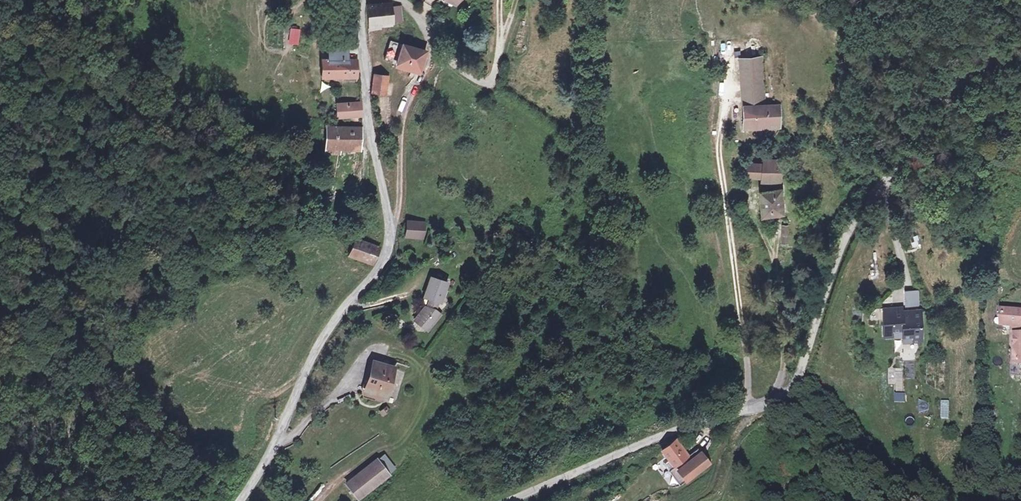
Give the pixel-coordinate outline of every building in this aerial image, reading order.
[(389,28),(389,25),(398,24),(399,11),(389,11),(389,8),(369,7),(368,26),(368,28),(389,28)] [(288,44),(299,44),(299,28),(288,28),(288,44)] [(427,42),(403,37),(395,71),(419,76),(427,42)] [(394,62),(400,43),(390,40),(384,59),(394,62)] [(327,53),(328,66),(356,67),(359,67),(356,54),(327,53)] [(740,61),(742,104),(761,104),(760,61),(740,61)] [(356,67),(328,66),(318,66),(319,81),(356,82),(356,67)] [(376,94),(387,95),(387,77),(375,77),(376,94)] [(777,104),(761,104),(742,104),(743,124),(778,124),(777,104)] [(360,117),(360,105),(332,105),(333,118),(360,117)] [(364,151),(364,130),(323,131),(324,154),(364,151)] [(761,163),(746,163),(745,175),(760,176),(760,182),(781,181),(781,161),(761,160),(761,163)] [(781,191),(760,194),(764,217),(783,215),(781,191)] [(404,220),(404,238),(424,238),(425,220),(404,220)] [(370,263),(376,251),(360,243),(355,256),(370,263)] [(444,286),(428,281),(426,289),(429,290),(426,302),(427,303),(424,311),(422,311),(420,317),(415,326),(429,335),(441,317),(435,312),(439,304),(444,286)] [(919,306),(919,289),(904,289),(905,306),(919,306)] [(896,307),(884,309),(887,337),(907,335),(907,341),(927,339),(924,308),(910,310),(911,313),(905,313),(905,308),(896,309),(896,307)] [(1015,308),(1014,312),(1009,312),(1008,328),(1019,328),(1018,345),(1020,345),(1020,309),(1015,308)] [(367,390),(388,397),(397,371),(375,364),(367,390)] [(893,390),(903,390),(902,367),(893,367),(893,390)] [(918,400),(917,409),(928,410),(928,400),(918,400)] [(673,441),(660,450),(671,467),(674,471),(668,475),(675,486),(706,465),(698,454),(687,462),(673,441)] [(362,500),(392,476),(379,458),(348,483),(362,500)] [(671,467),(665,471),(668,475),(674,471),(671,467)]
